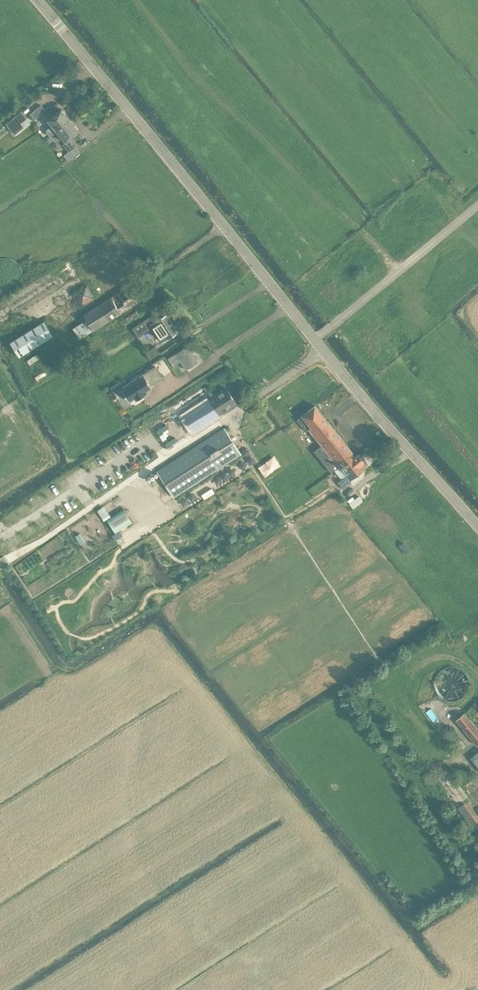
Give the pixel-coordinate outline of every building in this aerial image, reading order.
[(46,110),(41,105),(30,114),(35,119),(46,110)] [(57,131),(70,120),(61,109),(48,120),(52,125),(46,130),(46,132),(50,137),(57,131)] [(22,112),(16,117),(21,123),(27,118),(22,112)] [(70,120),(57,131),(66,142),(80,131),(70,120)] [(69,160),(80,151),(75,146),(64,155),(69,160)] [(82,306),(96,297),(88,284),(74,293),(82,306)] [(83,314),(87,320),(73,328),(79,339),(93,330),(123,312),(128,320),(133,316),(135,319),(139,316),(137,314),(139,313),(133,305),(138,302),(128,286),(83,314)] [(137,337),(152,327),(155,332),(152,334),(154,337),(157,335),(162,342),(178,331),(167,314),(158,320),(153,313),(131,328),(137,337)] [(44,320),(16,337),(10,341),(19,356),(53,334),(44,320)] [(198,362),(187,346),(168,358),(167,357),(163,360),(169,369),(180,361),(186,370),(198,362)] [(154,348),(146,354),(150,359),(158,354),(154,348)] [(151,387),(150,385),(163,377),(156,366),(123,387),(124,389),(122,390),(129,401),(135,398),(136,400),(143,396),(146,394),(147,393),(146,391),(151,387)] [(205,387),(201,390),(177,405),(184,415),(194,431),(237,404),(226,388),(214,396),(211,391),(208,392),(205,387)] [(338,466),(340,468),(356,456),(315,405),(297,419),(306,431),(308,429),(321,445),(314,451),(331,472),(338,466)] [(241,454),(224,428),(157,471),(174,497),(241,454)] [(273,445),(266,450),(275,463),(282,458),(273,445)] [(358,453),(356,456),(340,468),(346,476),(338,482),(343,488),(351,482),(349,480),(367,465),(364,461),(365,461),(364,460),(364,458),(362,455),(360,455),(358,453)] [(275,472),(284,465),(281,460),(272,467),(275,472)] [(353,508),(362,501),(359,496),(349,503),(353,508)] [(104,506),(98,510),(104,520),(111,516),(104,506)] [(124,509),(107,520),(115,533),(132,523),(124,509)] [(80,533),(75,536),(80,544),(85,541),(80,533)] [(465,686),(466,683),(465,680),(465,677),(463,674),(462,672),(459,670),(457,668),(454,667),(451,667),(447,667),(444,668),(441,669),(438,671),(436,674),(434,677),(433,680),(433,683),(433,686),(434,689),(435,692),(438,694),(440,696),(443,698),(447,699),(449,699),(452,699),(456,698),(459,696),(461,694),(463,692),(465,689),(465,686)] [(464,713),(456,720),(476,744),(477,743),(477,729),(464,713)]
